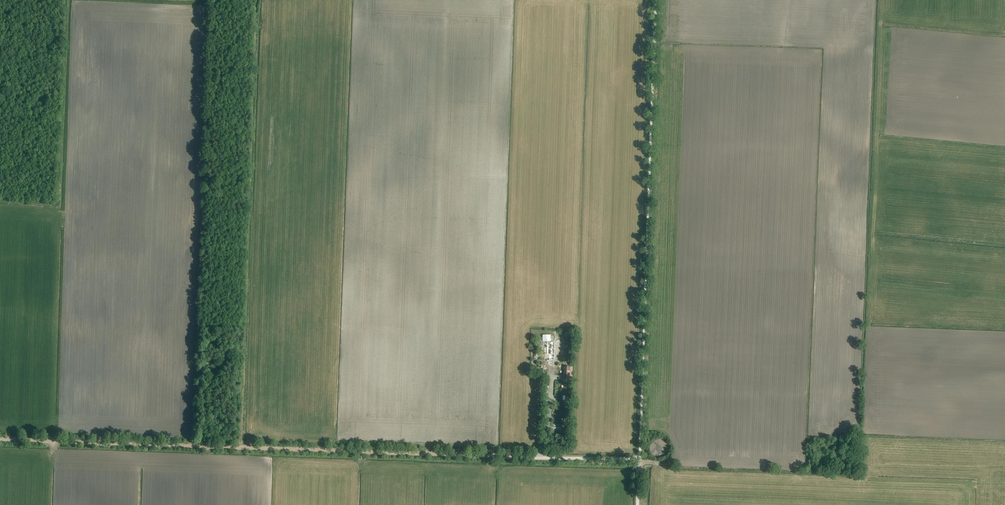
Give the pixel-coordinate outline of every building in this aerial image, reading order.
[(555,342),(547,342),(546,360),(554,360),(555,342)] [(573,367),(563,367),(563,379),(572,379),(573,367)]
